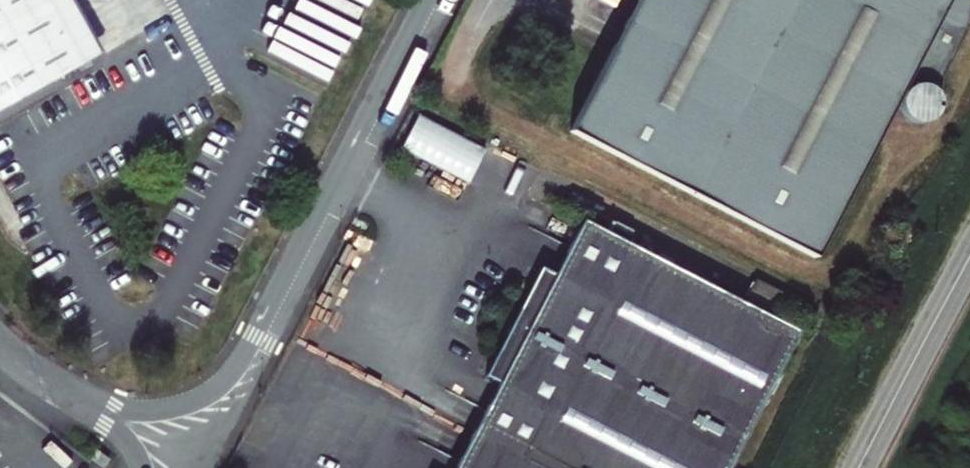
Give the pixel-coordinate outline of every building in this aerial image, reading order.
[(88,66),(52,0),(0,0),(0,115),(88,66)] [(88,66),(105,57),(73,0),(52,0),(88,66)] [(567,139),(813,265),(909,77),(936,91),(969,24),(969,0),(638,0),(567,139)] [(302,68),(334,81),(342,64),(310,50),(302,68)] [(934,98),(927,92),(924,91),(916,90),(909,92),(900,102),(899,110),(901,118),(910,126),(925,127),(935,118),(937,105),(934,98)] [(405,145),(473,180),(490,147),(422,112),(405,145)] [(583,229),(555,284),(540,276),(484,385),(498,392),(459,467),(734,467),(800,339),(583,229)]
